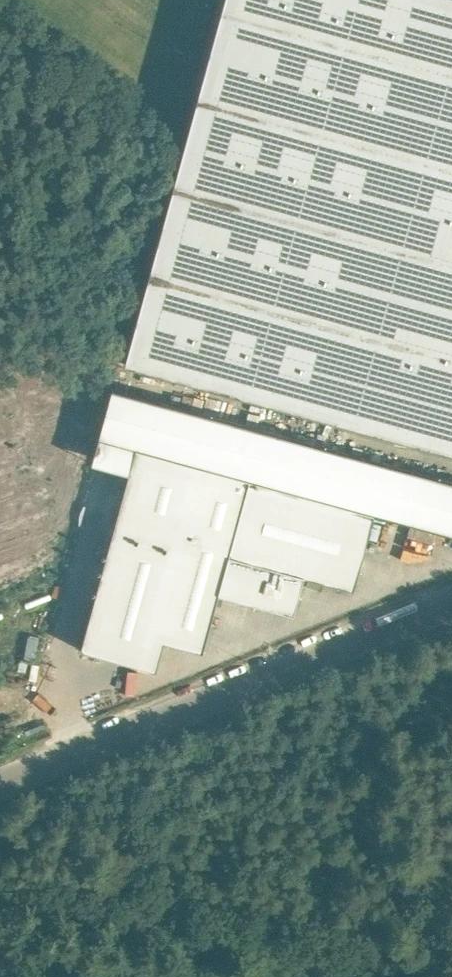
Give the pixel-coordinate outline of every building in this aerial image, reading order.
[(124,363),(451,453),(451,0),(224,0),(124,363)] [(374,513),(136,448),(81,649),(156,669),(164,640),(203,651),(219,593),(256,603),(256,604),(276,610),(277,608),(293,613),(304,575),(353,589),(374,513)]
